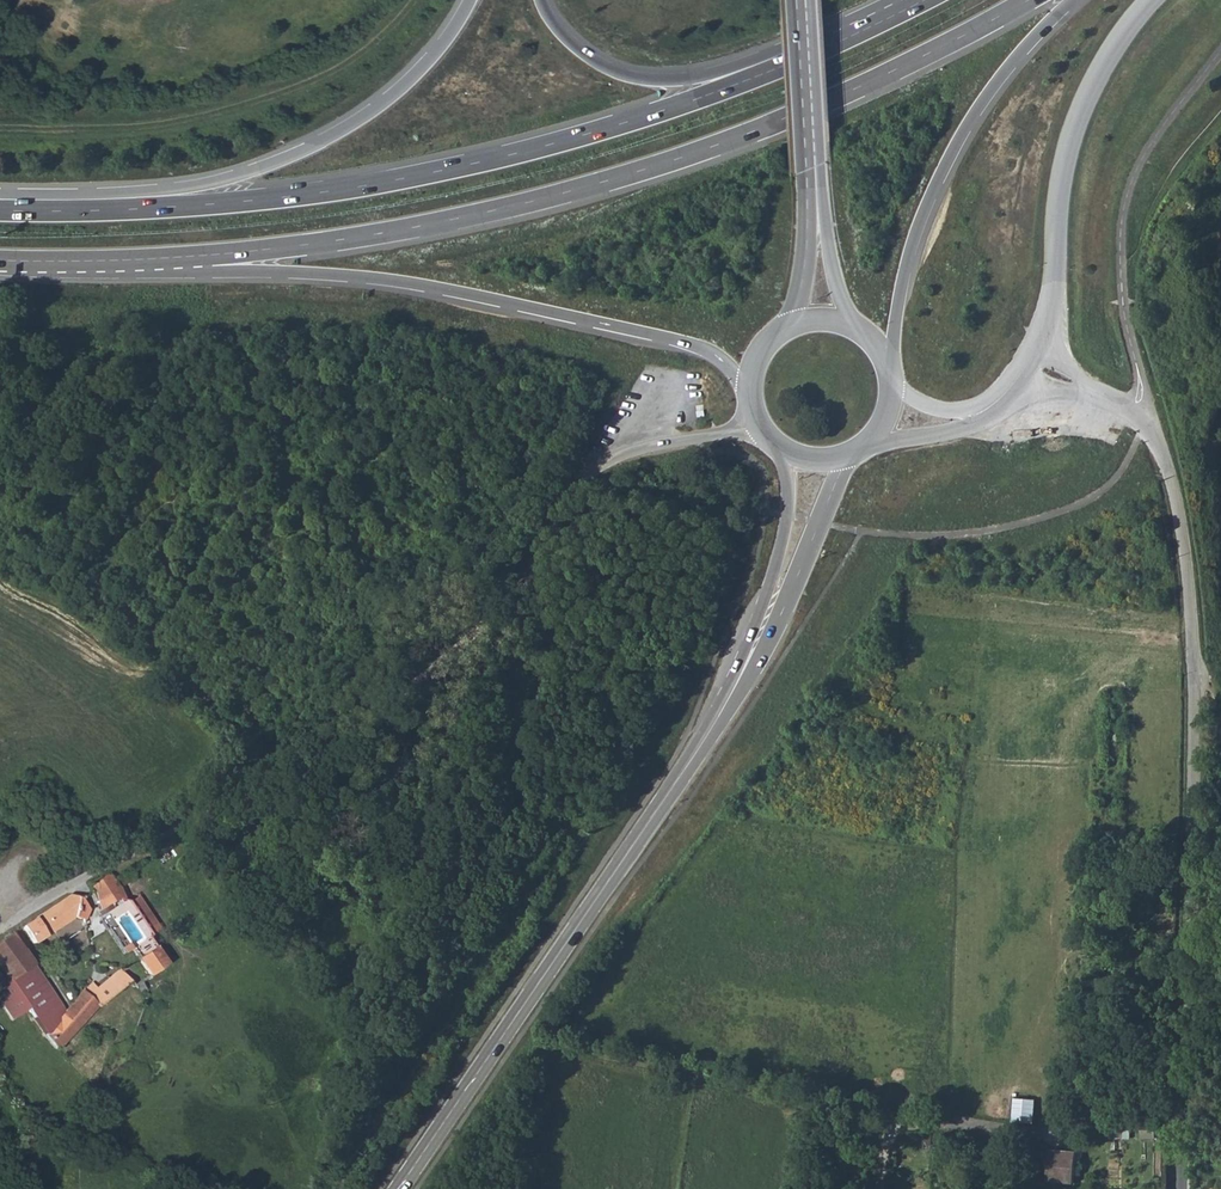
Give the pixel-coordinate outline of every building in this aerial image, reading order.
[(106,871),(88,883),(97,906),(111,902),(121,894),(106,871)] [(121,885),(131,880),(128,872),(117,877),(121,885)] [(80,897),(69,896),(22,926),(34,944),(74,917),(84,920),(88,910),(88,909),(80,897)] [(11,933),(0,940),(0,969),(7,979),(0,985),(0,1005),(10,1020),(27,1009),(44,1036),(57,1049),(95,1006),(98,1008),(131,982),(119,970),(96,988),(92,982),(85,988),(64,1012),(58,1019),(26,971),(33,966),(11,933)] [(131,949),(149,977),(167,965),(161,956),(148,937),(131,949)] [(64,1012),(33,966),(26,971),(58,1019),(64,1012)] [(1013,1098),(1012,1121),(1032,1123),(1034,1099),(1013,1098)] [(1047,1182),(1072,1184),(1074,1154),(1049,1152),(1047,1182)]
